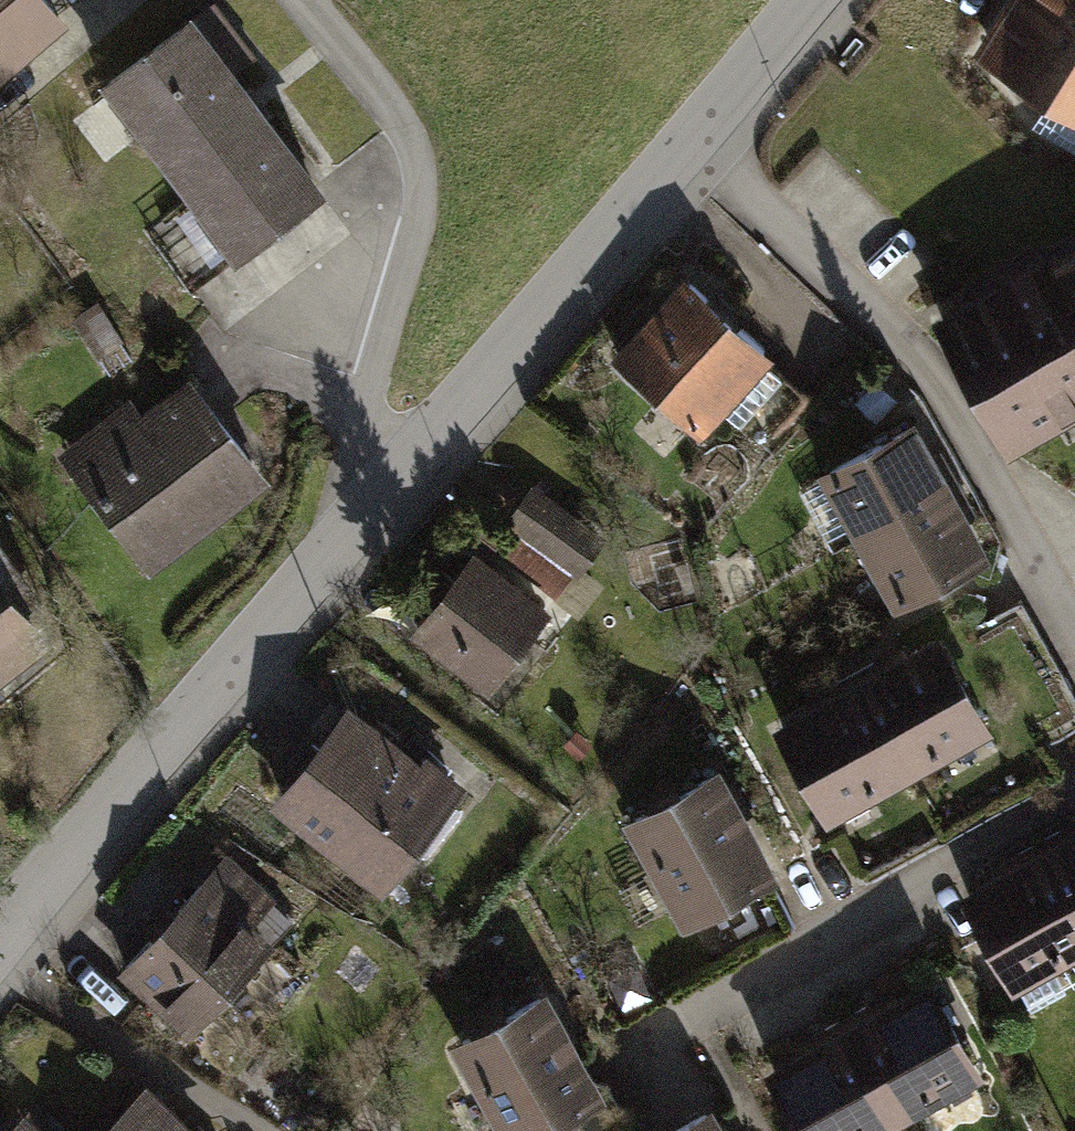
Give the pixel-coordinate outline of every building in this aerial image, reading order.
[(61,15),(48,0),(0,0),(0,67),(61,15)] [(962,42),(1074,113),(1074,0),(989,0),(962,42)] [(186,5),(92,75),(226,252),(320,182),(186,5)] [(929,303),(1004,445),(1074,407),(1074,226),(929,303)] [(766,351),(677,272),(608,349),(697,428),(766,351)] [(63,311),(83,348),(110,333),(90,296),(63,311)] [(122,397),(47,454),(134,568),(258,474),(181,374),(133,411),(122,397)] [(912,409),(810,465),(850,535),(950,480),(912,409)] [(507,533),(562,574),(594,531),(524,480),(492,522),(507,533)] [(950,480),(850,535),(889,605),(989,550),(950,480)] [(547,596),(562,574),(507,533),(492,553),(547,596)] [(542,611),(465,549),(399,631),(476,693),(542,611)] [(48,634),(0,562),(0,674),(48,634)] [(944,627),(861,669),(910,766),(993,725),(944,627)] [(861,669),(778,710),(827,807),(910,766),(861,669)] [(454,781),(341,696),(261,802),(374,887),(454,781)] [(712,761),(615,813),(675,924),(772,871),(712,761)] [(1037,843),(1074,911),(1074,822),(1037,843)] [(951,890),(1006,988),(1074,949),(1074,911),(1037,843),(951,890)] [(286,920),(212,852),(104,969),(178,1037),(286,920)] [(923,974),(843,1020),(897,1121),(978,1076),(923,974)] [(441,1046),(490,1130),(527,1130),(596,1092),(538,991),(441,1046)] [(762,1066),(798,1130),(879,1130),(897,1121),(843,1020),(762,1066)] [(135,1080),(87,1130),(189,1130),(135,1080)] [(648,1130),(717,1130),(700,1101),(648,1130)] [(14,1106),(0,1120),(0,1130),(41,1130),(14,1106)]
